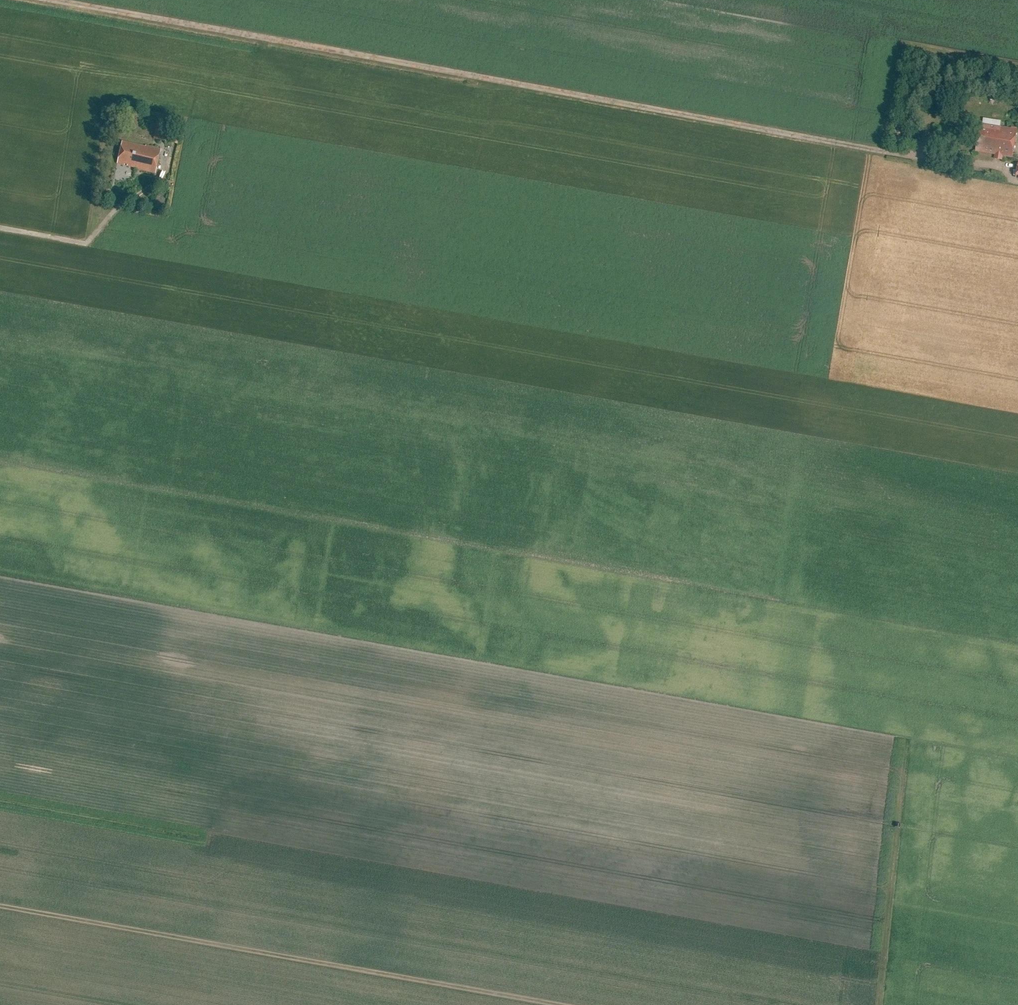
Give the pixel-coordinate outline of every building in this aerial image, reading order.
[(1011,156),(1016,128),(994,125),(995,120),(983,118),(983,123),(981,123),(977,151),(1011,156)] [(912,146),(913,134),(903,133),(902,144),(912,146)] [(155,172),(161,148),(146,144),(146,146),(123,140),(117,162),(155,172)]
